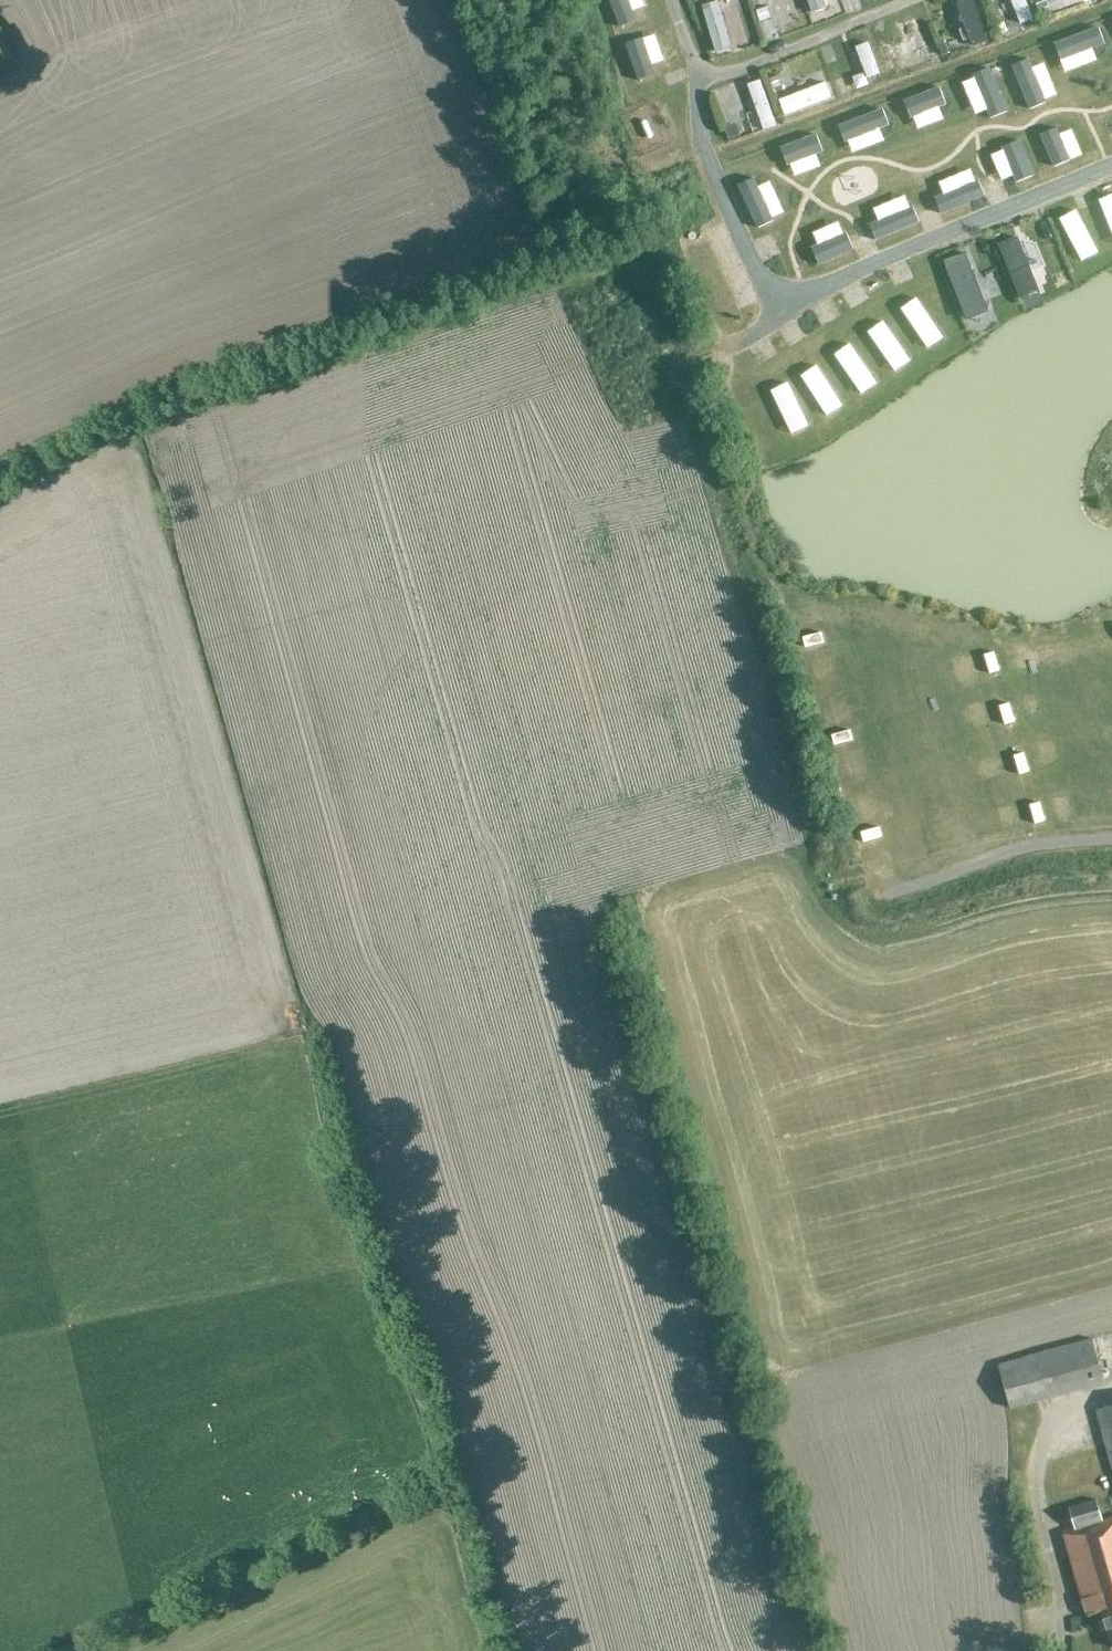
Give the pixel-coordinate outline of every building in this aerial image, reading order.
[(637,22),(627,0),(611,0),(624,28),(637,22)] [(725,46),(717,0),(714,0),(699,2),(707,49),(725,46)] [(764,0),(752,4),(762,40),(776,36),(772,22),(793,16),(788,0),(764,0)] [(825,5),(823,0),(805,0),(808,10),(825,5)] [(865,36),(852,39),(858,68),(871,65),(865,36)] [(757,77),(717,87),(727,127),(767,117),(757,77)] [(1092,1340),(998,1365),(1009,1408),(1103,1382),(1092,1340)] [(1096,1410),(1111,1465),(1111,1405),(1096,1410)] [(1086,1615),(1101,1611),(1103,1619),(1111,1647),(1111,1517),(1109,1518),(1104,1519),(1102,1520),(1101,1517),(1096,1500),(1085,1503),(1068,1508),(1075,1530),(1062,1534),(1084,1608),(1086,1615)]
